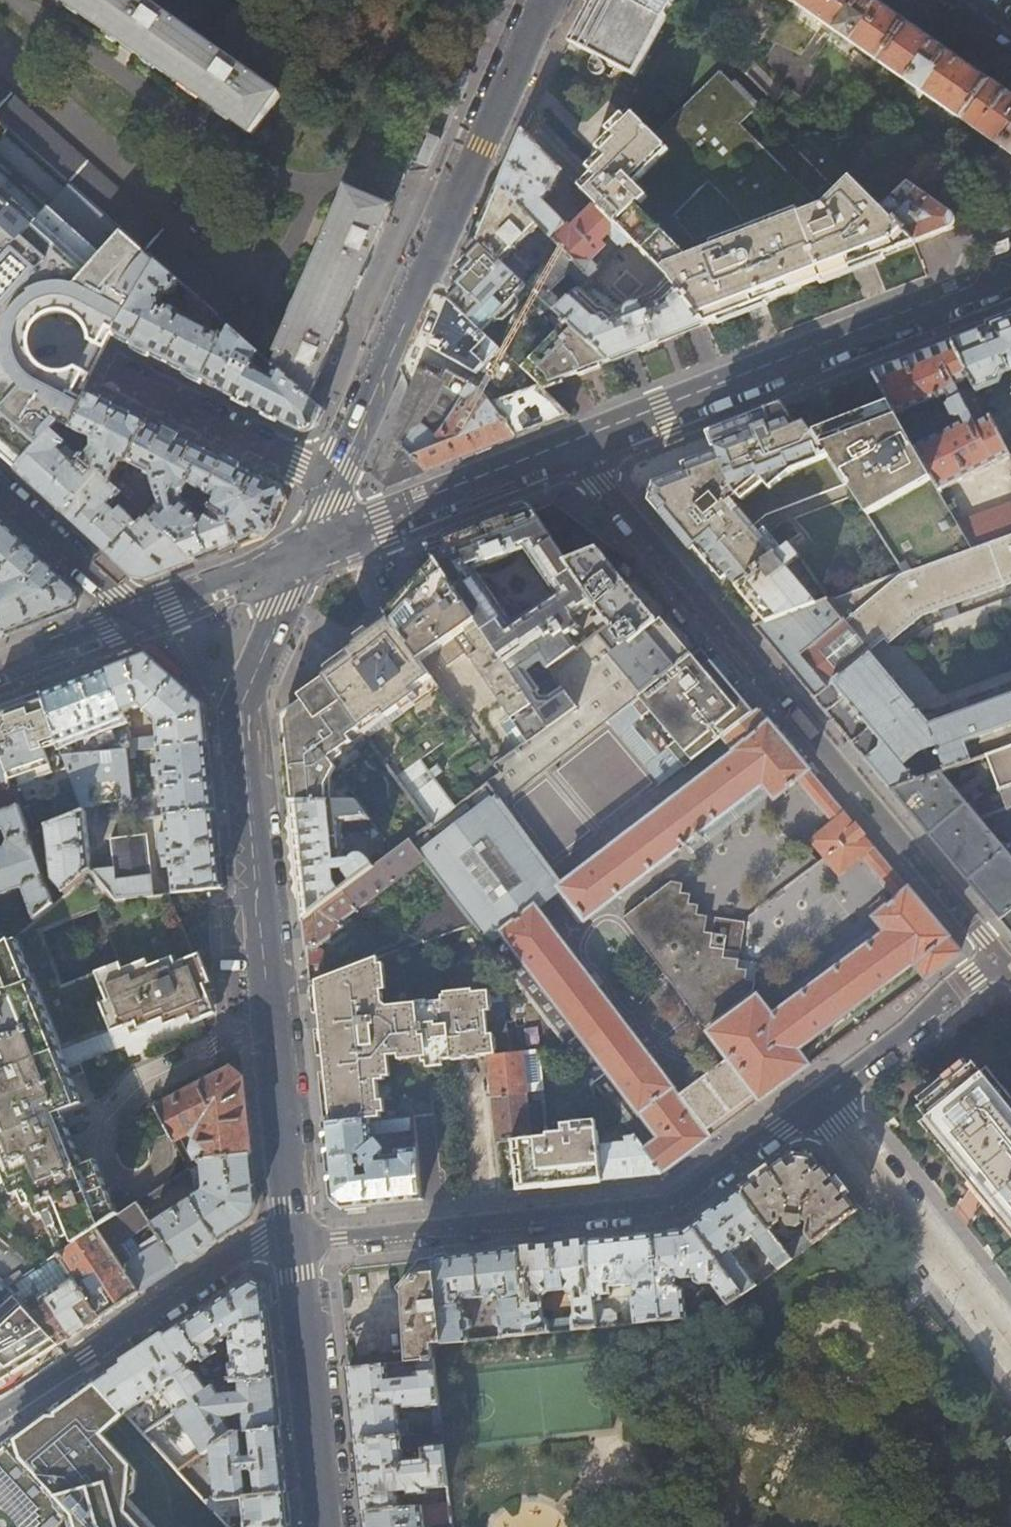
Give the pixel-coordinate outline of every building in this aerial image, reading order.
[(252,135),(280,95),(144,0),(59,0),(252,135)] [(593,17),(596,16),(599,14),(601,12),(603,10),(604,7),(604,5),(604,2),(604,0),(590,0),(568,43),(586,52),(578,43),(593,17)] [(665,8),(667,10),(669,6),(667,5),(669,0),(604,0),(604,2),(604,5),(604,7),(603,10),(601,12),(599,14),(596,16),(593,17),(578,43),(586,52),(632,76),(643,53),(649,56),(659,34),(653,32),(665,8)] [(878,60),(906,23),(874,0),(795,0),(878,60)] [(947,51),(906,23),(878,60),(905,79),(901,86),(907,90),(911,83),(916,87),(919,89),(923,92),(962,119),(990,81),(947,51)] [(742,69),(773,101),(783,91),(751,57),(742,69)] [(822,206),(741,123),(760,104),(735,79),(732,82),(721,70),(655,133),(670,149),(636,182),(648,196),(641,203),(639,201),(636,203),(664,232),(687,256),(711,247),(709,242),(797,210),(799,214),(822,206)] [(160,264),(180,282),(221,319),(240,297),(0,76),(0,119),(160,264)] [(990,81),(962,119),(999,146),(994,153),(1002,159),(1008,152),(1010,155),(1010,96),(990,81)] [(599,177),(583,192),(591,201),(596,206),(629,240),(642,253),(664,232),(636,203),(639,201),(641,203),(648,196),(636,182),(670,149),(655,133),(634,112),(612,132),(617,138),(604,151),(607,157),(593,171),(599,177)] [(0,119),(0,456),(16,470),(55,431),(68,442),(83,392),(90,380),(84,377),(66,382),(50,378),(45,374),(42,371),(38,361),(37,349),(41,339),(47,330),(56,325),(67,323),(78,326),(85,330),(90,336),(94,343),(97,351),(103,355),(112,336),(160,264),(0,119)] [(507,164),(498,185),(539,226),(553,240),(568,226),(544,202),(545,199),(546,198),(548,196),(550,192),(550,191),(552,193),(561,171),(521,131),(507,164)] [(822,206),(799,214),(814,274),(816,282),(835,274),(865,262),(881,256),(880,253),(902,231),(881,209),(879,208),(850,179),(822,206)] [(881,209),(902,231),(914,243),(954,228),(955,217),(908,183),(881,209)] [(504,264),(539,226),(498,185),(487,211),(475,238),(504,264)] [(279,354),(274,367),(309,398),(339,328),(372,251),(391,207),(346,188),(276,352),(279,354)] [(584,208),(591,201),(583,192),(579,188),(572,195),(584,208)] [(573,231),(568,226),(553,240),(563,250),(593,280),(595,277),(603,269),(600,266),(597,269),(591,262),(606,247),(601,242),(610,233),(624,247),(629,240),(596,206),(578,226),(578,228),(573,231)] [(664,232),(642,253),(670,282),(692,312),(706,324),(736,313),(772,299),(799,288),(816,282),(814,274),(799,214),(797,210),(709,242),(711,247),(687,256),(664,232)] [(511,271),(504,264),(475,238),(468,254),(455,285),(449,300),(481,330),(507,356),(520,369),(567,323),(559,315),(529,287),(523,283),(511,271)] [(584,289),(593,280),(563,250),(529,287),(559,315),(567,307),(555,295),(572,277),(584,289)] [(179,286),(180,282),(160,264),(112,336),(167,364),(220,391),(246,342),(232,329),(227,339),(218,334),(209,332),(199,327),(202,321),(192,316),(189,322),(184,319),(183,316),(181,312),(179,309),(176,308),(172,306),(168,306),(164,308),(159,302),(162,296),(166,296),(169,295),(172,294),(175,292),(177,289),(179,286)] [(517,265),(511,271),(523,283),(529,277),(517,265)] [(595,277),(593,280),(584,289),(567,307),(559,315),(567,323),(609,361),(659,342),(706,324),(692,312),(670,282),(654,297),(626,308),(595,277)] [(464,352),(481,330),(449,300),(434,335),(419,369),(444,379),(450,371),(460,357),(464,352)] [(969,376),(976,390),(997,382),(1001,373),(1010,370),(1010,318),(972,333),(952,341),(969,376)] [(609,361),(567,323),(520,369),(538,386),(539,387),(555,381),(590,369),(609,361)] [(507,356),(481,330),(464,352),(493,373),(499,366),(507,356)] [(954,384),(969,376),(952,341),(912,356),(872,372),(888,400),(890,403),(897,415),(946,394),(949,401),(946,402),(946,407),(952,418),(956,419),(958,418),(961,425),(916,449),(930,474),(939,490),(1008,454),(1001,438),(989,416),(974,423),(954,384)] [(274,367),(246,342),(220,391),(260,411),(300,432),(315,427),(317,423),(322,410),(309,398),(274,367)] [(520,369),(507,356),(499,366),(510,376),(514,378),(520,369)] [(512,397),(460,357),(450,371),(480,390),(492,406),(512,397)] [(515,437),(492,406),(480,390),(450,371),(444,379),(419,369),(407,396),(379,460),(373,475),(387,486),(432,469),(491,446),(515,437)] [(538,386),(520,369),(514,378),(510,376),(507,381),(522,393),(538,386)] [(849,485),(905,571),(828,600),(766,622),(754,627),(775,652),(815,699),(854,746),(974,889),(1010,934),(1010,857),(942,772),(985,756),(997,789),(1010,783),(1010,693),(928,724),(868,652),(883,639),(887,643),(919,614),(1010,580),(1010,532),(971,547),(956,521),(939,490),(930,474),(916,449),(897,415),(890,403),(888,400),(872,372),(811,395),(794,402),(813,432),(849,485)] [(538,386),(522,393),(512,397),(492,406),(515,437),(545,425),(569,415),(539,387),(538,386)] [(90,393),(89,395),(74,428),(94,439),(96,441),(95,447),(85,458),(85,459),(103,475),(117,488),(120,481),(114,478),(119,467),(122,469),(128,467),(130,462),(149,422),(123,409),(90,393)] [(770,411),(715,433),(770,514),(849,485),(813,432),(811,433),(804,422),(799,424),(786,405),(770,411)] [(996,412),(989,416),(1001,438),(1007,435),(996,412)] [(171,434),(149,422),(130,462),(145,470),(142,476),(156,484),(159,494),(144,512),(146,515),(196,560),(211,554),(238,544),(229,524),(224,526),(210,520),(199,501),(191,486),(191,485),(190,484),(197,470),(187,465),(195,446),(171,434)] [(60,451),(68,442),(55,431),(16,470),(41,493),(64,514),(103,475),(85,459),(78,467),(60,451)] [(770,514),(715,433),(712,434),(718,451),(720,454),(688,466),(690,473),(657,485),(653,499),(692,548),(700,543),(736,586),(749,577),(755,573),(753,570),(776,555),(755,524),(770,514)] [(1007,435),(1001,438),(1008,454),(1010,459),(1010,435),(1010,434),(1007,435)] [(243,470),(195,446),(187,465),(197,470),(190,484),(191,485),(191,486),(199,501),(203,499),(209,501),(212,495),(220,499),(210,520),(224,526),(229,524),(238,544),(261,535),(272,525),(274,519),(282,501),(277,487),(243,470)] [(653,499),(657,485),(690,473),(688,466),(720,454),(718,451),(684,463),(686,471),(652,483),(647,499),(690,550),(692,548),(653,499)] [(123,493),(117,488),(103,475),(64,514),(99,546),(133,577),(147,579),(160,574),(196,560),(146,515),(144,512),(123,493)] [(956,521),(971,547),(1010,532),(1010,501),(956,521)] [(636,572),(625,559),(553,504),(545,507),(533,513),(594,603),(600,612),(607,622),(609,621),(616,630),(612,634),(621,645),(610,654),(641,693),(700,648),(683,627),(636,572)] [(533,513),(528,505),(510,512),(449,536),(426,545),(435,558),(548,727),(575,707),(563,690),(550,699),(541,700),(537,694),(539,692),(526,671),(541,661),(547,669),(548,668),(576,647),(567,635),(579,626),(573,616),(577,613),(578,614),(594,603),(533,513)] [(5,526),(0,531),(0,583),(3,586),(0,589),(0,629),(5,634),(37,621),(76,606),(78,591),(41,558),(5,526)] [(776,555),(753,570),(755,573),(749,577),(736,586),(764,620),(766,622),(828,600),(791,544),(776,555)] [(410,585),(385,612),(421,662),(437,652),(448,667),(466,655),(470,661),(471,659),(517,728),(514,729),(524,745),(548,727),(435,558),(410,585)] [(466,725),(421,662),(385,612),(353,646),(324,677),(354,721),(358,724),(364,733),(369,740),(395,777),(421,758),(466,725)] [(592,618),(599,629),(607,622),(600,612),(592,618)] [(641,693),(610,654),(621,645),(612,634),(616,630),(609,621),(607,622),(599,629),(576,647),(548,668),(563,690),(575,707),(548,727),(524,745),(496,765),(500,772),(486,783),(500,802),(630,702),(641,693)] [(722,673),(700,648),(641,693),(630,702),(641,715),(649,708),(676,739),(668,746),(684,766),(723,737),(755,712),(722,673)] [(136,658),(109,668),(123,714),(138,708),(156,719),(157,735),(131,739),(133,749),(157,746),(208,742),(204,704),(184,686),(148,654),(136,658)] [(77,681),(42,694),(59,744),(96,729),(98,735),(107,732),(105,726),(114,722),(116,731),(108,737),(110,751),(126,750),(133,749),(131,739),(123,714),(109,668),(77,681)] [(331,757),(364,733),(358,724),(354,721),(324,677),(300,703),(281,725),(283,746),(289,802),(330,801),(330,786),(338,766),(336,764),(331,757)] [(13,788),(68,769),(64,756),(62,750),(59,744),(42,694),(15,705),(0,710),(0,751),(13,788)] [(962,952),(927,911),(866,839),(847,815),(787,744),(759,710),(755,712),(723,737),(735,751),(564,883),(551,866),(550,867),(500,802),(486,783),(454,807),(429,825),(410,840),(426,860),(455,900),(472,922),(595,1083),(607,1075),(656,1140),(644,1149),(662,1173),(785,1082),(808,1066),(796,1050),(914,963),(925,979),(962,952)] [(336,764),(369,740),(364,733),(331,757),(336,764)] [(76,747),(62,750),(64,756),(95,753),(90,739),(75,744),(76,747)] [(212,781),(208,742),(157,746),(160,772),(155,773),(156,783),(161,782),(165,815),(215,811),(212,781)] [(127,757),(126,750),(110,751),(95,753),(64,756),(68,769),(81,804),(132,799),(127,757)] [(0,751),(0,799),(16,794),(13,788),(0,751)] [(454,807),(434,777),(443,771),(437,763),(428,769),(421,758),(395,777),(406,793),(411,800),(429,825),(454,807)] [(359,801),(338,771),(340,770),(338,766),(330,786),(330,801),(359,801)] [(997,789),(1004,807),(1010,805),(1010,783),(997,789)] [(411,800),(406,793),(396,800),(400,807),(411,800)] [(26,887),(38,918),(55,904),(18,800),(2,806),(3,812),(0,813),(0,816),(5,831),(8,830),(11,841),(10,846),(0,850),(0,897),(26,887)] [(330,801),(289,802),(295,855),(302,919),(343,890),(335,884),(334,872),(345,870),(345,874),(355,881),(393,852),(378,829),(373,830),(375,853),(368,858),(367,857),(364,855),(362,855),(359,855),(358,855),(355,857),(354,858),(353,860),(347,861),(343,822),(371,819),(359,801),(330,801)] [(84,810),(83,812),(48,826),(55,879),(66,894),(93,872),(84,810)] [(219,848),(215,811),(165,815),(167,831),(158,832),(161,866),(170,865),(173,892),(209,889),(223,888),(219,848)] [(95,868),(95,870),(117,897),(153,894),(146,833),(110,837),(113,866),(95,868)] [(410,840),(405,843),(393,852),(355,881),(343,890),(302,919),(302,924),(304,944),(305,948),(319,948),(345,928),(342,924),(426,860),(410,840)] [(66,894),(55,904),(38,918),(32,923),(19,934),(15,938),(59,1051),(193,997),(193,996),(183,972),(191,969),(198,966),(170,893),(153,894),(117,897),(95,870),(93,872),(66,894)] [(620,920),(617,922),(618,924),(622,920),(655,962),(651,966),(659,977),(664,974),(705,1026),(700,1030),(701,1031),(749,995),(750,982),(742,982),(741,981),(734,972),(734,971),(734,962),(715,961),(704,960),(704,953),(715,954),(734,955),(734,953),(730,953),(732,928),(706,927),(705,940),(705,948),(696,947),(697,940),(698,921),(688,920),(680,910),(672,900),(673,899),(674,888),(664,886),(646,900),(642,903),(620,920)] [(620,920),(642,903),(639,899),(617,916),(620,920)] [(682,900),(673,899),(672,900),(680,910),(682,900)] [(472,922),(455,900),(419,928),(423,942),(472,922)] [(689,911),(680,910),(688,920),(689,911)] [(13,917),(19,934),(32,923),(28,912),(13,917)] [(13,939),(4,930),(0,919),(0,950),(13,939)] [(1,1186),(7,1183),(13,1197),(19,1195),(24,1207),(31,1205),(37,1219),(44,1216),(49,1229),(56,1227),(61,1241),(68,1238),(71,1247),(99,1229),(114,1219),(93,1162),(80,1167),(59,1114),(80,1106),(59,1051),(15,938),(13,939),(0,950),(0,1184),(1,1186)] [(715,961),(715,954),(704,953),(704,960),(715,961)] [(487,1057),(487,1058),(493,1057),(487,992),(440,996),(440,999),(415,1001),(415,1005),(389,1007),(383,1005),(379,958),(315,982),(331,1124),(370,1121),(381,1120),(377,1082),(385,1081),(383,1056),(421,1053),(422,1062),(487,1057)] [(659,977),(651,966),(644,971),(643,981),(653,982),(659,977)] [(196,969),(191,969),(183,972),(193,996),(201,993),(205,987),(207,985),(207,983),(208,981),(209,978),(209,976),(207,973),(205,971),(202,971),(200,972),(198,970),(196,969)] [(743,971),(734,971),(734,972),(741,981),(742,982),(743,971)] [(493,1057),(487,1058),(492,1098),(541,1093),(540,1086),(531,1087),(530,1078),(526,1079),(523,1054),(493,1057)] [(973,1062),(918,1107),(971,1172),(1010,1222),(1010,1109),(973,1062)] [(251,1154),(247,1113),(243,1078),(231,1069),(157,1108),(188,1169),(202,1160),(251,1154)] [(541,1093),(492,1098),(497,1143),(512,1142),(531,1140),(527,1101),(542,1099),(541,1093)] [(413,1130),(411,1117),(381,1120),(370,1121),(371,1134),(413,1130)] [(371,1134),(370,1121),(331,1124),(323,1125),(327,1161),(331,1198),(342,1208),(385,1203),(420,1200),(415,1150),(397,1152),(397,1157),(381,1159),(381,1156),(383,1155),(384,1153),(385,1150),(383,1147),(380,1143),(378,1141),(376,1141),(374,1141),(372,1142),(371,1134)] [(531,1140),(512,1142),(516,1189),(536,1187),(573,1183),(601,1180),(598,1147),(595,1121),(559,1125),(560,1133),(545,1134),(546,1139),(531,1140)] [(639,1142),(598,1147),(601,1180),(627,1178),(661,1174),(662,1173),(644,1149),(639,1142)] [(805,1233),(801,1237),(795,1236),(787,1242),(782,1239),(778,1241),(790,1258),(850,1213),(857,1209),(837,1183),(816,1156),(791,1153),(771,1168),(741,1191),(769,1230),(778,1221),(779,1215),(785,1216),(785,1220),(788,1224),(793,1225),(798,1223),(800,1218),(807,1219),(805,1233)] [(253,1176),(251,1154),(202,1160),(188,1169),(194,1175),(195,1187),(205,1186),(204,1190),(152,1224),(158,1234),(179,1266),(219,1240),(251,1219),(256,1205),(253,1176)] [(769,1230),(741,1191),(718,1208),(692,1226),(742,1293),(755,1283),(732,1251),(752,1235),(755,1238),(776,1268),(790,1258),(778,1241),(769,1230)] [(138,1203),(114,1219),(99,1229),(139,1292),(158,1280),(179,1266),(158,1234),(136,1248),(140,1255),(131,1261),(120,1244),(151,1223),(138,1203)] [(712,1316),(742,1293),(692,1226),(683,1233),(652,1236),(659,1321),(685,1318),(683,1290),(675,1287),(677,1277),(681,1279),(693,1278),(693,1282),(700,1283),(711,1282),(722,1296),(715,1303),(711,1298),(702,1300),(698,1304),(699,1317),(712,1316)] [(139,1292),(99,1229),(71,1247),(61,1255),(75,1277),(100,1318),(116,1308),(139,1292)] [(659,1321),(652,1236),(630,1238),(587,1242),(595,1327),(615,1325),(614,1313),(608,1308),(602,1308),(602,1300),(599,1298),(599,1294),(608,1293),(609,1285),(619,1284),(632,1283),(635,1292),(632,1296),(634,1323),(659,1321)] [(595,1327),(587,1242),(541,1247),(517,1249),(525,1333),(595,1327)] [(525,1333),(517,1249),(490,1252),(433,1259),(444,1340),(467,1338),(467,1328),(469,1328),(471,1325),(471,1318),(466,1316),(465,1309),(461,1304),(461,1297),(465,1296),(467,1298),(481,1297),(481,1300),(491,1300),(492,1297),(496,1292),(500,1294),(501,1301),(497,1304),(497,1313),(494,1315),(494,1322),(499,1325),(500,1335),(525,1333)] [(51,1293),(75,1277),(61,1255),(27,1277),(12,1288),(36,1315),(57,1302),(51,1293)] [(432,1342),(444,1340),(433,1259),(429,1259),(407,1287),(412,1360),(434,1357),(432,1342)] [(771,1272),(768,1269),(760,1275),(762,1278),(771,1272)] [(23,1271),(6,1283),(12,1288),(27,1277),(23,1271)] [(57,1302),(36,1315),(61,1343),(83,1329),(100,1318),(75,1277),(51,1293),(57,1302)] [(217,1300),(180,1325),(203,1362),(205,1364),(219,1354),(218,1353),(224,1349),(221,1344),(226,1341),(225,1338),(231,1333),(239,1327),(239,1325),(269,1321),(267,1300),(265,1285),(251,1278),(217,1300)] [(269,1322),(269,1321),(239,1325),(239,1327),(231,1333),(234,1359),(230,1359),(232,1383),(275,1377),(271,1346),(269,1322)] [(203,1362),(180,1325),(145,1348),(96,1380),(124,1410),(145,1433),(176,1413),(209,1390),(199,1375),(196,1377),(189,1367),(198,1362),(200,1364),(203,1362)] [(441,1429),(434,1357),(412,1360),(348,1368),(352,1405),(356,1440),(403,1434),(410,1433),(409,1418),(401,1419),(400,1417),(398,1404),(406,1402),(408,1403),(408,1406),(430,1404),(433,1430),(441,1429)] [(277,1399),(275,1377),(232,1383),(218,1384),(209,1390),(176,1413),(203,1454),(214,1447),(233,1434),(223,1418),(242,1415),(244,1432),(280,1428),(277,1399)] [(96,1380),(75,1396),(53,1412),(0,1452),(0,1472),(15,1488),(16,1499),(36,1521),(35,1526),(164,1526),(130,1491),(134,1458),(105,1427),(124,1410),(96,1380)] [(283,1458),(280,1428),(244,1432),(235,1433),(233,1434),(214,1447),(216,1464),(211,1464),(212,1473),(217,1472),(220,1500),(287,1492),(283,1458)] [(405,1459),(403,1434),(356,1440),(356,1442),(359,1471),(361,1485),(364,1512),(401,1508),(400,1489),(408,1489),(409,1493),(427,1491),(428,1486),(447,1484),(444,1451),(443,1444),(423,1446),(424,1458),(405,1459)] [(185,1467),(179,1471),(203,1497),(208,1493),(185,1467)] [(287,1492),(220,1500),(207,1502),(231,1526),(232,1526),(231,1514),(246,1513),(247,1526),(290,1526),(287,1492)] [(449,1503),(401,1508),(364,1512),(366,1526),(424,1526),(423,1523),(451,1520),(449,1503)]
